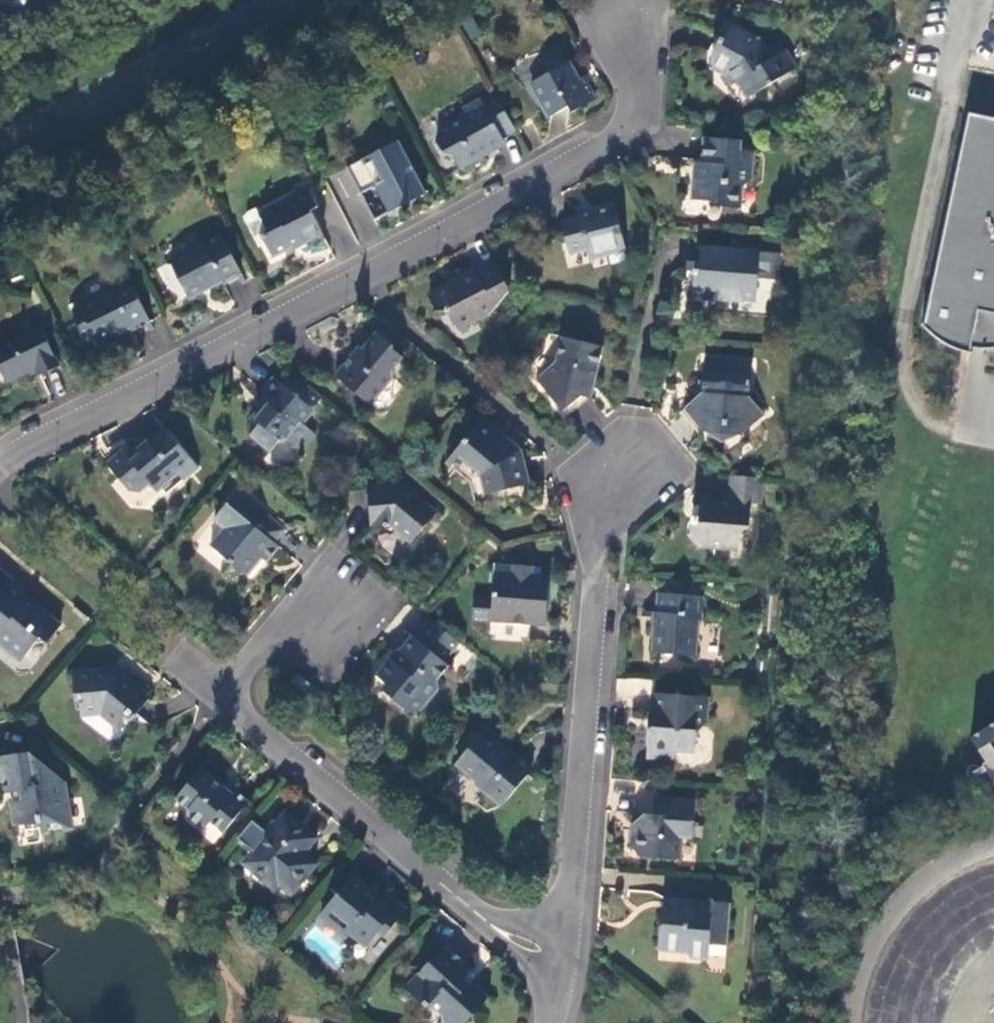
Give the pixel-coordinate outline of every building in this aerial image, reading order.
[(460,22),(471,39),(482,32),(471,15),(460,22)] [(796,70),(781,42),(770,49),(753,40),(754,37),(734,26),(726,39),(723,38),(714,54),(714,65),(727,72),(735,86),(741,82),(752,98),(796,70)] [(533,85),(552,119),(570,109),(573,113),(595,101),(586,86),(584,87),(570,64),(568,65),(562,53),(541,64),(547,77),(533,85)] [(503,139),(516,132),(495,94),(483,101),(481,100),(464,109),(468,119),(461,122),(456,121),(438,131),(437,141),(445,155),(453,157),(461,170),(468,172),(482,165),(481,157),(505,144),(503,139)] [(923,327),(932,337),(953,350),(969,355),(971,351),(993,350),(993,118),(969,113),(923,327)] [(743,143),(706,140),(703,176),(697,175),(694,201),(719,203),(723,209),(740,210),(742,187),(752,177),(754,154),(742,152),(743,143)] [(399,143),(348,169),(362,195),(384,184),(398,211),(426,196),(399,143)] [(309,190),(261,215),(269,233),(263,237),(274,258),(306,243),(307,245),(324,236),(312,211),(318,208),(309,190)] [(626,252),(614,205),(580,214),(581,222),(564,226),(571,254),(587,250),(589,257),(607,252),(609,256),(626,252)] [(257,239),(263,237),(269,233),(261,215),(258,210),(250,214),(247,220),(257,239)] [(223,238),(173,263),(191,298),(222,282),(225,285),(242,277),(223,238)] [(761,255),(703,249),(701,271),(697,271),(695,294),(714,298),(723,288),(739,290),(742,297),(758,298),(761,255)] [(510,293),(495,263),(460,280),(458,283),(431,299),(436,309),(439,312),(451,315),(459,329),(473,321),(485,319),(491,317),(510,293)] [(132,284),(74,311),(81,324),(84,329),(90,326),(98,341),(100,344),(131,329),(134,332),(152,324),(132,284)] [(88,345),(98,341),(90,326),(84,329),(81,324),(78,325),(88,345)] [(0,347),(0,364),(10,384),(39,370),(42,375),(60,366),(42,327),(0,347)] [(337,377),(371,407),(393,381),(394,370),(403,359),(393,350),(394,348),(378,335),(363,351),(357,352),(337,377)] [(604,349),(564,339),(558,363),(538,380),(564,412),(594,387),(604,349)] [(754,364),(707,360),(703,394),(686,410),(706,434),(716,426),(734,427),(742,437),(765,416),(750,397),(754,364)] [(313,410),(323,399),(298,378),(288,389),(278,380),(267,393),(268,395),(261,403),(268,409),(262,415),(259,413),(253,421),(259,427),(252,436),(272,452),(285,436),(288,439),(303,452),(316,435),(304,425),(315,412),(313,410)] [(484,423),(457,453),(484,476),(489,494),(529,485),(522,459),(519,456),(516,450),(484,423)] [(200,470),(168,431),(151,445),(149,441),(138,449),(144,456),(135,463),(129,456),(126,452),(109,465),(129,490),(141,491),(151,484),(157,492),(179,475),(185,481),(200,470)] [(138,449),(129,456),(135,463),(144,456),(138,449)] [(763,505),(764,479),(732,477),(730,502),(701,499),(700,519),(693,518),(692,538),(699,547),(740,551),(741,534),(750,526),(751,505),(763,505)] [(403,485),(369,489),(373,527),(392,525),(413,542),(438,514),(403,485)] [(290,532),(244,493),(219,522),(228,531),(215,548),(252,578),(267,561),(271,565),(284,549),(280,545),(290,532)] [(547,627),(551,577),(541,576),(533,576),(533,567),(515,566),(514,574),(497,573),(494,598),(476,597),(473,621),(492,623),(491,639),(529,642),(531,626),(547,627)] [(542,568),(533,567),(533,576),(541,576),(542,568)] [(11,583),(0,595),(0,641),(6,645),(13,646),(26,656),(42,638),(48,642),(62,626),(11,583)] [(705,598),(661,594),(657,649),(677,650),(680,655),(696,656),(698,618),(703,618),(705,598)] [(445,664),(461,644),(434,621),(417,640),(414,637),(396,660),(393,658),(378,676),(397,693),(393,698),(411,713),(420,714),(439,690),(440,679),(449,668),(445,664)] [(109,671),(75,675),(78,701),(81,705),(82,715),(105,714),(119,726),(129,715),(131,716),(134,713),(148,697),(125,678),(123,682),(109,671)] [(314,688),(299,675),(291,683),(307,696),(314,688)] [(710,699),(656,695),(654,714),(659,717),(657,729),(650,728),(648,745),(649,747),(649,756),(675,758),(676,751),(696,753),(698,734),(707,725),(710,699)] [(148,697),(134,713),(138,715),(151,699),(148,697)] [(971,737),(991,769),(988,770),(993,780),(993,723),(971,737)] [(514,759),(482,735),(457,765),(476,781),(475,783),(486,793),(486,795),(503,808),(533,771),(516,756),(514,759)] [(0,759),(0,781),(2,795),(22,792),(23,801),(14,803),(17,827),(41,823),(43,833),(72,828),(64,783),(30,753),(0,759)] [(225,833),(248,806),(234,795),(228,794),(223,790),(226,787),(203,769),(178,800),(189,811),(191,819),(202,827),(208,826),(212,823),(225,833)] [(237,791),(234,795),(248,806),(250,802),(237,791)] [(696,800),(657,798),(655,816),(646,815),(643,818),(641,830),(636,831),(635,849),(641,857),(681,860),(683,840),(685,826),(694,826),(696,800)] [(287,815),(252,857),(262,865),(256,872),(276,889),(281,883),(287,875),(300,886),(317,864),(305,854),(317,840),(287,815)] [(693,841),(694,826),(685,826),(683,840),(693,841)] [(247,864),(256,872),(262,865),(252,857),(247,864)] [(293,894),(300,886),(287,875),(281,883),(293,894)] [(353,879),(323,915),(349,936),(353,933),(369,946),(382,931),(387,935),(406,913),(385,895),(380,901),(353,879)] [(667,900),(666,912),(680,913),(682,901),(667,900)] [(730,905),(718,904),(713,908),(700,907),(695,902),(682,901),(680,913),(666,912),(664,927),(662,928),(660,950),(688,953),(692,959),(709,960),(711,945),(727,946),(730,905)] [(408,989),(428,1009),(433,1004),(443,1013),(443,1022),(445,1022),(461,1022),(468,1016),(474,1016),(490,999),(467,976),(472,970),(446,947),(408,989)]
